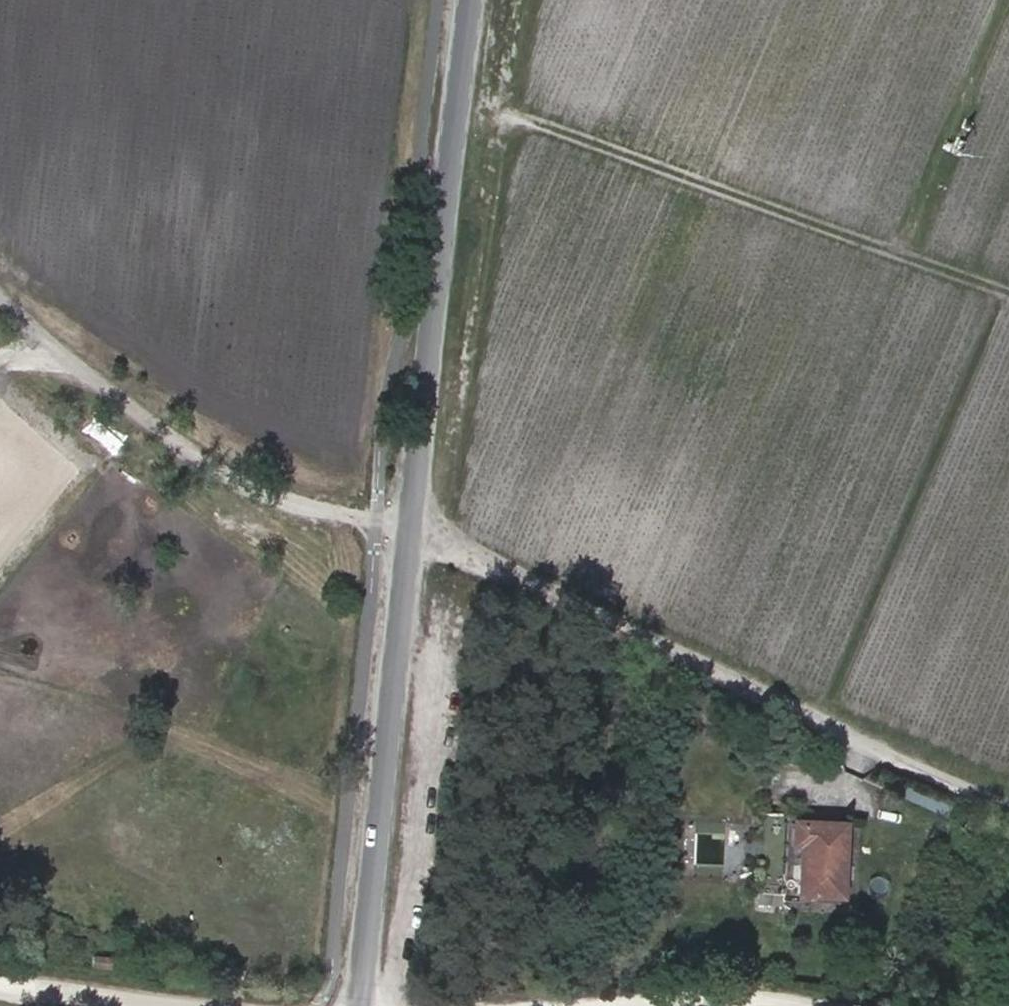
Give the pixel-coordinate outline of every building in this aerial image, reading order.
[(842,823),(792,821),(790,894),(840,896),(842,823)]
